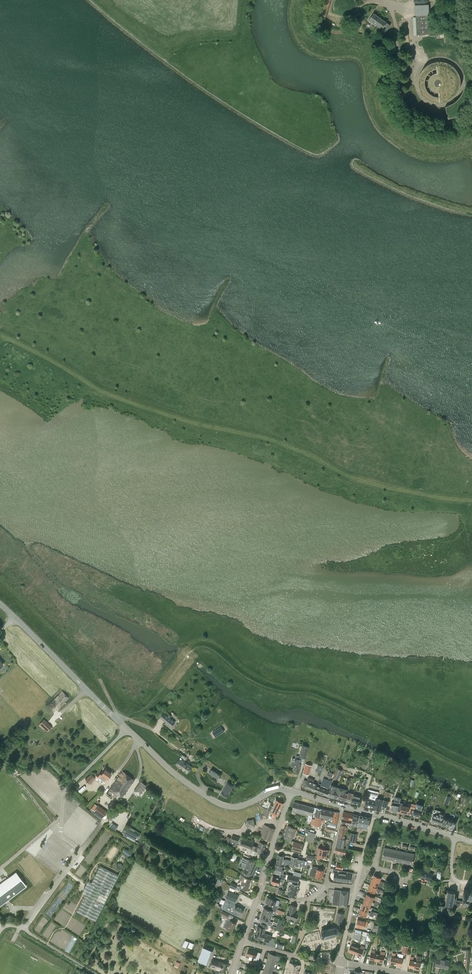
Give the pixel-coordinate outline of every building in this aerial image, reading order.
[(319,14),(321,15),(320,18),(325,20),(331,0),(323,0),(319,14)] [(338,3),(343,5),(345,0),(337,0),(336,3),(336,5),(336,6),(336,7),(336,8),(336,9),(336,10),(336,11),(337,11),(337,10),(337,9),(337,8),(337,7),(338,5),(338,4),(338,3)] [(429,15),(429,5),(415,5),(415,16),(416,15),(417,35),(430,34),(429,15)] [(385,31),(390,25),(386,22),(374,13),(369,20),(381,29),(382,28),(385,31)] [(419,87),(421,91),(422,94),(425,97),(427,99),(431,101),(435,103),(439,103),(443,103),(447,102),(450,100),(454,98),(457,95),(458,92),(459,90),(460,88),(461,84),(461,80),(460,76),(458,73),(455,68),(452,65),(448,63),(443,62),(439,61),(433,62),(429,64),(426,66),(424,68),(422,70),(421,73),(419,77),(419,80),(419,84),(419,87)] [(62,691),(56,697),(51,703),(58,709),(68,698),(62,691)] [(164,713),(160,718),(165,722),(166,722),(172,727),(175,722),(169,717),(164,713)] [(47,731),(52,727),(44,719),(39,724),(47,731)] [(216,737),(224,731),(221,727),(213,732),(216,737)] [(299,773),(301,759),(301,757),(305,758),(309,747),(302,745),(299,756),(296,755),(295,758),(294,762),(291,762),(291,767),(294,767),(293,772),(299,773)] [(184,762),(186,758),(182,756),(176,764),(188,773),(192,767),(184,762)] [(303,773),(309,775),(312,765),(306,764),(303,773)] [(338,780),(342,770),(337,768),(333,778),(338,780)] [(105,782),(107,779),(111,774),(105,769),(101,774),(100,773),(97,777),(105,782)] [(217,779),(219,776),(211,770),(209,773),(217,779)] [(122,781),(127,775),(122,771),(111,789),(117,794),(123,785),(122,784),(123,782),(122,781)] [(89,784),(95,778),(91,774),(85,779),(89,784)] [(123,785),(117,794),(122,797),(134,780),(127,775),(122,781),(123,782),(122,784),(123,785)] [(314,790),(316,785),(317,784),(313,782),(314,779),(308,777),(307,780),(304,779),(302,784),(305,785),(304,786),(314,790)] [(317,786),(316,785),(314,790),(327,796),(329,791),(328,790),(329,787),(329,788),(332,780),(331,780),(330,781),(323,778),(321,784),(318,783),(317,786)] [(141,792),(146,785),(141,782),(136,788),(141,792)] [(226,798),(233,786),(230,785),(230,784),(227,783),(226,784),(226,785),(220,795),(226,798)] [(333,798),(335,790),(337,787),(331,784),(329,791),(327,796),(333,798)] [(346,801),(347,794),(349,792),(347,792),(348,789),(337,787),(335,790),(333,798),(346,801)] [(361,796),(353,794),(351,803),(359,804),(361,796)] [(380,810),(383,800),(377,799),(378,796),(368,794),(364,806),(380,810)] [(397,812),(397,811),(399,803),(400,802),(401,798),(395,796),(393,804),(392,804),(391,810),(393,810),(393,811),(397,812)] [(277,815),(283,803),(276,800),(273,806),(270,805),(268,810),(266,809),(263,815),(267,817),(270,811),(277,815)] [(299,813),(306,815),(307,814),(308,806),(294,802),(292,811),(299,813)] [(403,804),(399,803),(397,811),(407,814),(408,811),(409,811),(409,808),(409,807),(403,806),(403,804)] [(420,805),(416,804),(413,815),(420,817),(422,811),(421,811),(422,808),(419,807),(420,805)] [(107,812),(98,805),(94,811),(102,817),(107,812)] [(315,816),(316,816),(320,817),(322,809),(314,808),(313,814),(315,814),(315,816)] [(322,809),(320,817),(326,818),(329,819),(332,819),(333,811),(322,809)] [(332,819),(329,819),(328,822),(337,823),(339,812),(333,811),(332,819)] [(351,824),(353,814),(343,812),(341,824),(347,825),(348,823),(351,824)] [(368,829),(371,818),(360,815),(357,826),(363,828),(363,830),(367,831),(368,829)] [(441,824),(443,818),(433,815),(431,820),(441,824)] [(314,825),(320,826),(321,821),(325,821),(326,818),(320,817),(316,816),(315,820),(314,825)] [(254,818),(247,820),(249,827),(256,825),(254,818)] [(453,822),(452,822),(448,820),(446,826),(450,827),(451,826),(451,827),(454,828),(456,822),(453,820),(453,822)] [(335,832),(337,823),(328,822),(326,831),(335,832)] [(338,837),(344,839),(347,825),(341,824),(338,837)] [(259,837),(264,839),(270,841),(275,829),(264,825),(259,837)] [(292,838),(296,828),(288,825),(285,835),(292,838)] [(122,833),(135,840),(139,833),(126,826),(122,833)] [(349,840),(355,842),(357,834),(350,833),(349,840)] [(228,835),(226,838),(221,836),(219,840),(228,844),(232,838),(228,835)] [(231,840),(230,845),(236,847),(237,842),(238,842),(239,838),(232,835),(231,839),(231,840)] [(344,839),(338,837),(336,846),(344,848),(345,842),(346,839),(344,839)] [(243,838),(239,847),(241,847),(256,853),(257,852),(262,854),(266,844),(260,842),(259,846),(253,844),(254,842),(243,838)] [(301,852),(304,844),(294,842),(292,850),(301,852)] [(322,848),(319,847),(317,855),(317,858),(320,859),(321,856),(326,857),(328,849),(325,849),(326,845),(323,844),(323,846),(322,848)] [(345,855),(347,849),(336,846),(334,852),(338,853),(337,855),(345,857),(345,855)] [(285,859),(285,860),(283,859),(284,856),(279,855),(277,863),(289,866),(291,860),(285,859)] [(297,865),(303,866),(304,860),(300,859),(297,859),(297,858),(292,856),(290,865),(295,866),(296,865),(297,866),(297,865)] [(242,861),(247,863),(244,871),(245,872),(250,875),(251,875),(256,863),(243,857),(242,861)] [(283,871),(281,870),(283,866),(276,864),(273,872),(280,874),(279,877),(285,879),(286,875),(282,874),(283,871)] [(86,894),(77,912),(95,921),(118,875),(100,866),(91,883),(95,885),(89,896),(86,894)] [(311,870),(310,870),(309,875),(321,878),(323,870),(318,869),(318,867),(312,866),(311,870)] [(343,874),(343,871),(333,869),(333,872),(334,872),(333,880),(334,880),(342,881),(343,874)] [(429,884),(433,873),(422,869),(419,877),(428,880),(427,883),(429,884)] [(350,882),(351,875),(352,876),(353,873),(343,871),(343,874),(342,881),(350,882)] [(0,885),(0,905),(26,886),(16,873),(0,885)] [(297,883),(298,883),(299,877),(288,874),(286,880),(292,882),(291,887),(290,887),(288,887),(288,890),(289,891),(290,891),(289,895),(296,897),(297,893),(298,889),(299,885),(297,884),(297,883)] [(374,875),(372,880),(385,886),(386,883),(380,881),(381,878),(374,875)] [(240,887),(246,890),(247,890),(249,886),(248,886),(251,880),(244,877),(241,876),(239,880),(242,881),(240,887)] [(271,883),(278,885),(282,886),(284,879),(273,876),(272,879),(271,881),(271,882),(271,883)] [(463,901),(462,903),(470,905),(471,900),(471,885),(471,884),(471,885),(470,885),(469,889),(465,889),(465,888),(464,888),(465,889),(464,893),(463,894),(464,894),(465,894),(465,895),(466,896),(467,895),(467,894),(468,894),(467,899),(463,899),(463,901)] [(383,891),(380,889),(377,888),(370,885),(368,890),(375,893),(376,890),(382,893),(383,891)] [(334,889),(332,904),(347,906),(348,891),(334,889)] [(462,903),(463,901),(456,900),(457,896),(455,895),(455,892),(448,891),(445,905),(459,907),(459,904),(461,904),(461,903),(462,903)] [(233,905),(235,901),(236,902),(238,895),(231,892),(227,901),(225,901),(222,909),(226,911),(231,913),(236,916),(236,915),(241,916),(244,909),(233,905)] [(365,899),(372,902),(374,897),(367,894),(365,899)] [(270,904),(269,906),(275,908),(276,905),(275,905),(277,900),(267,897),(265,902),(270,904)] [(370,907),(372,902),(365,899),(363,904),(370,907)] [(296,920),(299,914),(295,912),(297,907),(290,904),(289,910),(288,910),(286,917),(296,920)] [(264,908),(262,913),(271,916),(273,911),(274,911),(275,908),(269,906),(268,909),(264,908)] [(358,914),(366,917),(368,912),(361,909),(358,914)] [(343,913),(337,912),(335,922),(338,923),(337,926),(336,927),(334,927),(334,926),(334,927),(321,930),(323,938),(332,936),(332,937),(332,936),(336,935),(336,936),(337,935),(338,934),(339,934),(338,933),(339,932),(339,931),(340,931),(339,930),(339,929),(340,929),(339,928),(340,923),(341,924),(343,913)] [(262,913),(260,918),(265,920),(264,922),(264,924),(271,926),(273,922),(270,921),(271,916),(262,913)] [(232,930),(236,924),(227,919),(223,927),(226,928),(227,927),(232,930)] [(367,926),(368,922),(365,921),(357,920),(356,927),(364,928),(364,926),(367,926)] [(269,942),(271,935),(264,933),(265,928),(267,929),(268,925),(260,923),(259,926),(257,926),(254,937),(269,942)] [(194,944),(185,940),(182,946),(186,948),(186,947),(192,949),(194,944)] [(348,951),(355,954),(357,947),(355,946),(356,943),(352,942),(348,951)] [(360,948),(357,947),(355,954),(361,956),(365,947),(361,946),(360,948)] [(206,964),(211,950),(203,947),(198,961),(206,964)] [(258,952),(249,949),(247,955),(255,957),(254,960),(252,960),(251,963),(257,965),(258,962),(258,961),(261,953),(258,952)] [(461,949),(461,951),(466,952),(464,968),(467,968),(468,959),(469,959),(470,950),(466,949),(466,950),(461,949)] [(369,959),(376,961),(377,953),(375,953),(375,951),(371,950),(369,959)] [(380,954),(377,953),(376,961),(383,962),(385,952),(381,952),(380,954)] [(267,958),(278,962),(276,961),(277,957),(280,958),(280,956),(269,953),(267,958)] [(266,964),(277,968),(274,967),(275,963),(278,964),(278,962),(267,958),(266,964)] [(447,969),(449,961),(437,958),(435,966),(447,969)] [(225,972),(228,964),(213,959),(210,967),(220,971),(225,972)] [(290,962),(287,973),(298,973),(300,965),(290,962)] [(277,968),(266,964),(264,970),(272,972),(273,968),(276,969),(277,968)]
